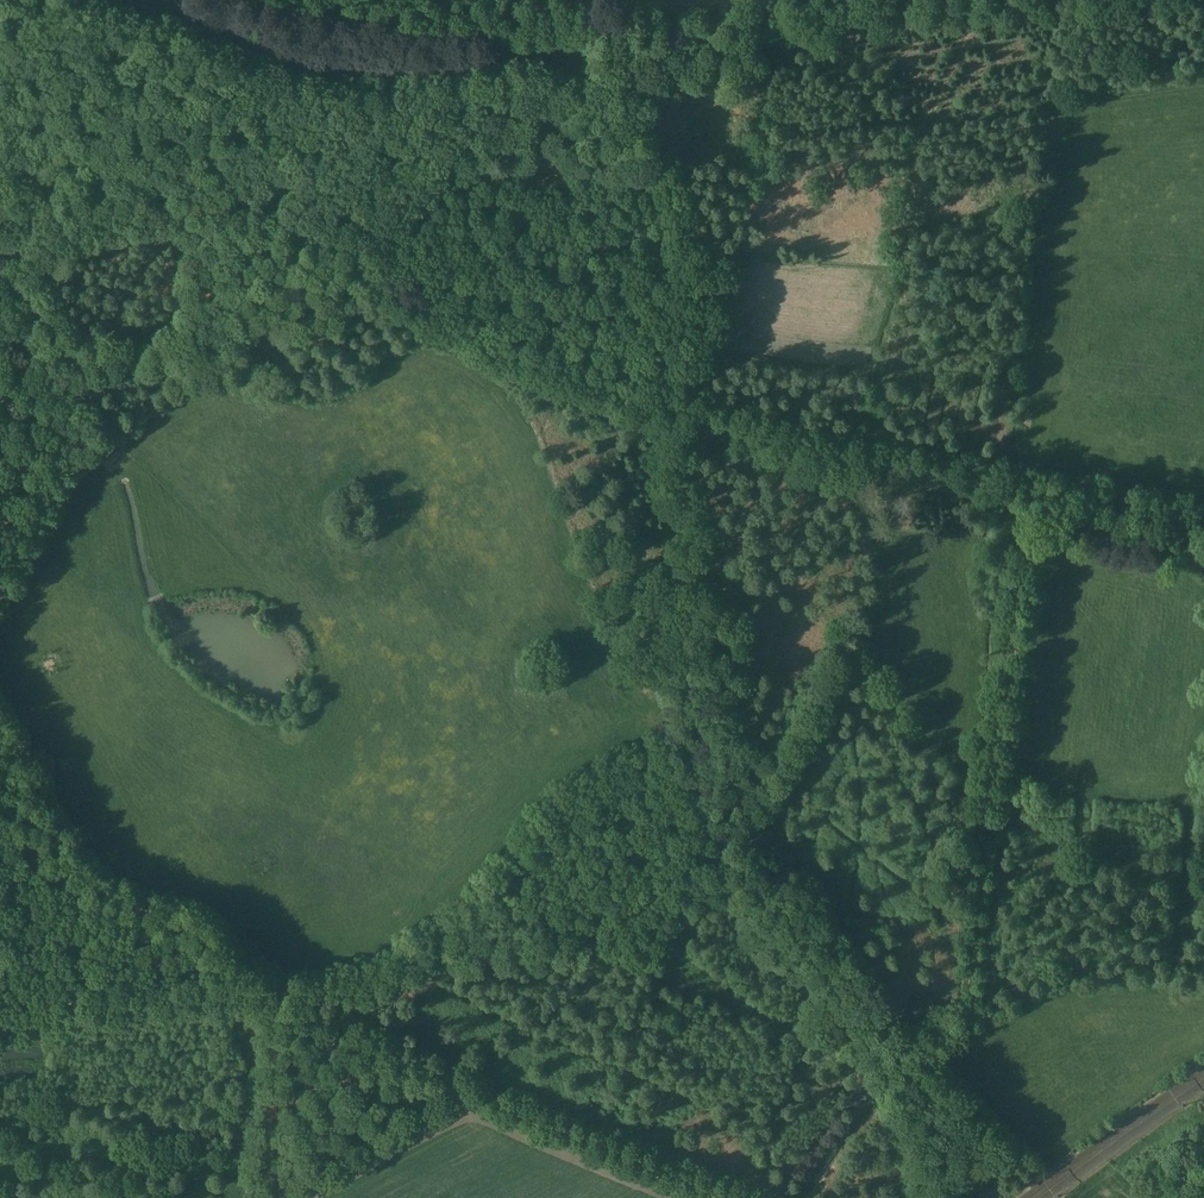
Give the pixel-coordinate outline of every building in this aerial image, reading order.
[(120,455),(114,448),(103,458),(110,465),(120,455)]
